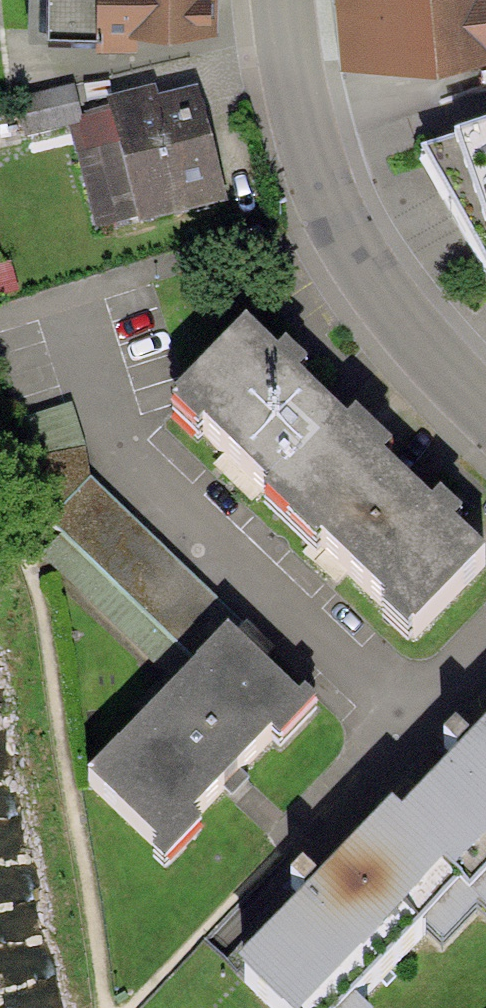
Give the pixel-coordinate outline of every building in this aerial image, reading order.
[(219,0),(28,0),(28,17),(97,19),(97,25),(137,26),(138,6),(219,9),(219,0)] [(340,57),(485,45),(485,0),(335,0),(340,57)] [(70,127),(84,123),(82,115),(75,86),(16,100),(25,137),(70,127)] [(227,203),(197,86),(159,96),(156,86),(107,98),(109,108),(82,115),(84,123),(70,127),(96,229),(139,218),(141,225),(227,203)] [(421,150),(485,267),(485,126),(454,137),(455,140),(421,150)] [(264,491),(291,517),(375,431),(356,412),(347,421),(299,373),(307,366),(285,343),(277,351),(247,322),(174,395),(178,399),(172,404),(196,428),(203,422),(268,487),(264,491)] [(37,512),(48,521),(92,477),(86,447),(72,404),(13,422),(37,512)] [(393,449),(375,431),(291,517),(314,540),(321,534),(388,600),(382,606),(409,632),(485,554),(455,523),(462,516),(440,494),(431,503),(385,458),(393,449)] [(238,618),(92,477),(48,521),(61,535),(42,554),(175,683),(228,628),(238,618)] [(264,661),(228,628),(175,683),(87,774),(159,843),(152,850),(164,861),(203,822),(192,814),(271,733),(280,740),(320,701),(271,655),(264,661)] [(401,815),(449,862),(443,868),(460,884),(470,893),(485,876),(485,728),(401,815)] [(393,807),(238,970),(279,1007),(343,1007),(460,884),(443,868),(449,862),(401,815),(393,807)]
